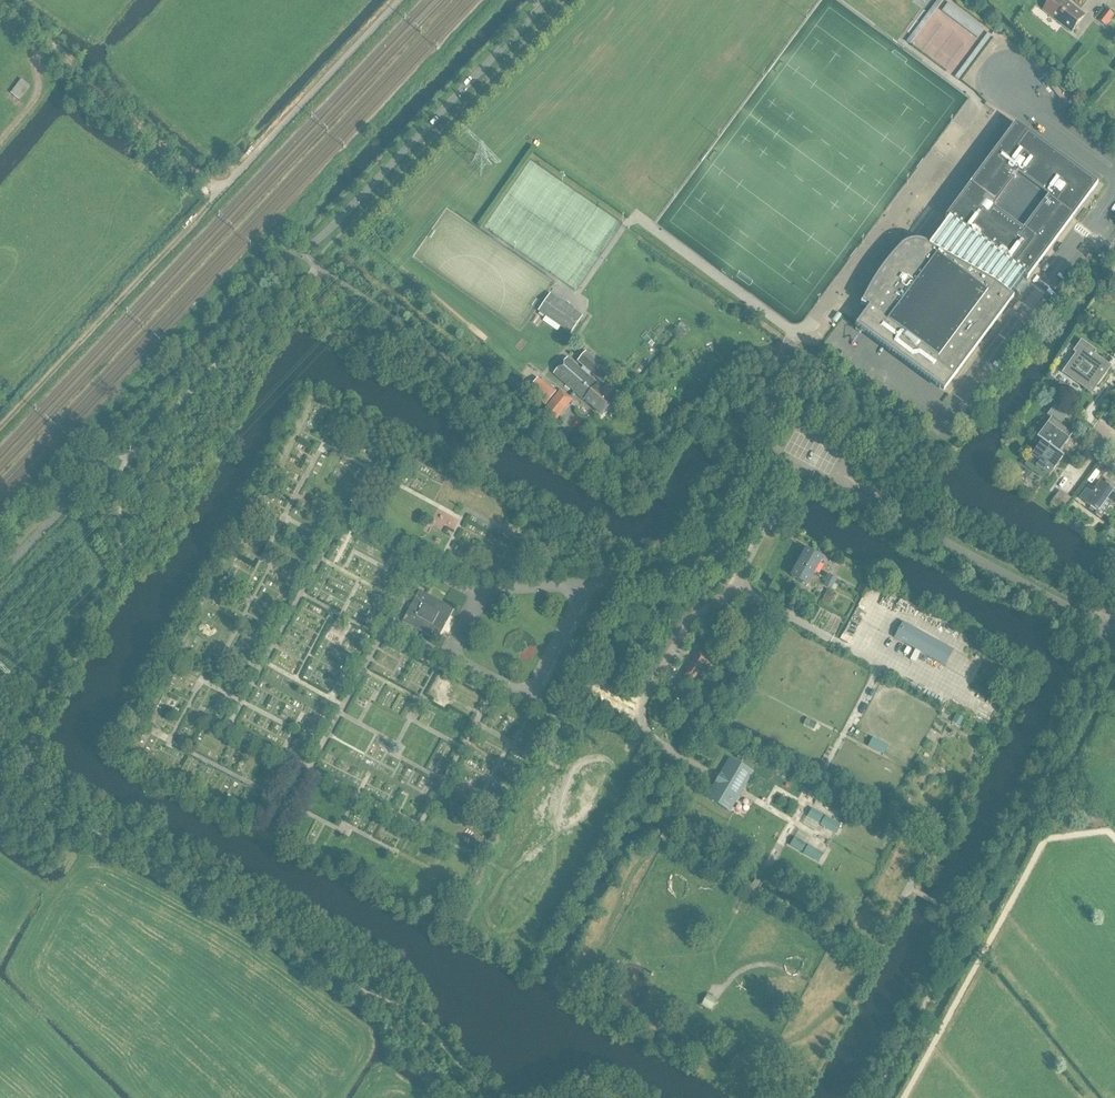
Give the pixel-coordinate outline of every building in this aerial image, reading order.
[(1071,33),(1085,16),(1065,0),(1049,0),(1048,2),(1048,5),(1043,11),(1071,33)] [(1098,21),(1106,28),(1114,16),(1106,9),(1098,21)] [(21,80),(10,94),(19,101),(30,87),(21,80)] [(868,308),(857,324),(945,389),(952,380),(1013,298),(1010,296),(1023,278),(1026,280),(1097,185),(1014,124),(944,219),(947,222),(929,246),(923,243),(916,242),(909,243),(903,246),(902,246),(901,247),(900,248),(885,265),(872,284),(865,295),(861,303),(868,308)] [(582,317),(550,295),(538,312),(570,334),(582,317)] [(1094,353),(1096,351),(1080,340),(1072,352),(1075,354),(1062,372),(1090,392),(1095,384),(1097,386),(1111,366),(1094,353)] [(553,374),(584,401),(584,400),(602,416),(618,398),(610,391),(607,394),(588,376),(591,373),(603,384),(611,375),(586,353),(577,362),(583,367),(580,370),(567,359),(553,374)] [(555,393),(538,379),(527,392),(545,406),(555,393)] [(560,391),(546,408),(542,412),(555,422),(572,401),(560,391)] [(1050,419),(1036,438),(1041,441),(1058,454),(1058,453),(1072,434),(1060,425),(1069,414),(1055,404),(1046,416),(1050,419)] [(1026,461),(1023,465),(1042,479),(1045,475),(1048,477),(1063,457),(1058,453),(1058,454),(1041,441),(1026,461)] [(1080,499),(1097,512),(1105,501),(1114,508),(1114,486),(1106,480),(1103,484),(1100,482),(1094,491),(1088,487),(1080,499)] [(1070,499),(1059,492),(1050,504),(1060,512),(1070,499)] [(806,550),(798,563),(814,572),(821,559),(806,550)] [(814,572),(798,563),(791,577),(806,585),(814,572)] [(826,580),(837,587),(840,582),(828,575),(826,580)] [(837,587),(826,580),(823,585),(835,591),(837,587)] [(419,591),(402,623),(436,641),(453,609),(419,591)] [(821,600),(830,604),(834,596),(826,592),(821,600)] [(952,651),(903,623),(902,623),(894,638),(903,643),(944,666),(952,651)] [(698,651),(683,677),(693,683),(694,682),(701,686),(715,663),(708,659),(709,657),(698,651)] [(956,715),(952,722),(960,727),(964,720),(956,715)] [(806,719),(803,726),(813,731),(816,724),(806,719)] [(880,742),(875,751),(883,755),(888,746),(880,742)] [(732,761),(709,800),(718,805),(726,810),(749,771),(741,766),(732,761)] [(811,809),(807,818),(818,824),(823,816),(811,809)] [(825,817),(820,825),(835,834),(840,826),(825,817)] [(818,824),(807,818),(802,825),(814,831),(818,824)] [(798,830),(794,838),(806,844),(810,837),(798,830)] [(794,838),(789,846),(801,853),(806,844),(794,838)] [(808,846),(803,854),(810,859),(815,850),(808,846)] [(823,854),(815,850),(810,859),(818,863),(823,854)] [(716,1000),(706,995),(700,1006),(710,1011),(716,1000)]
